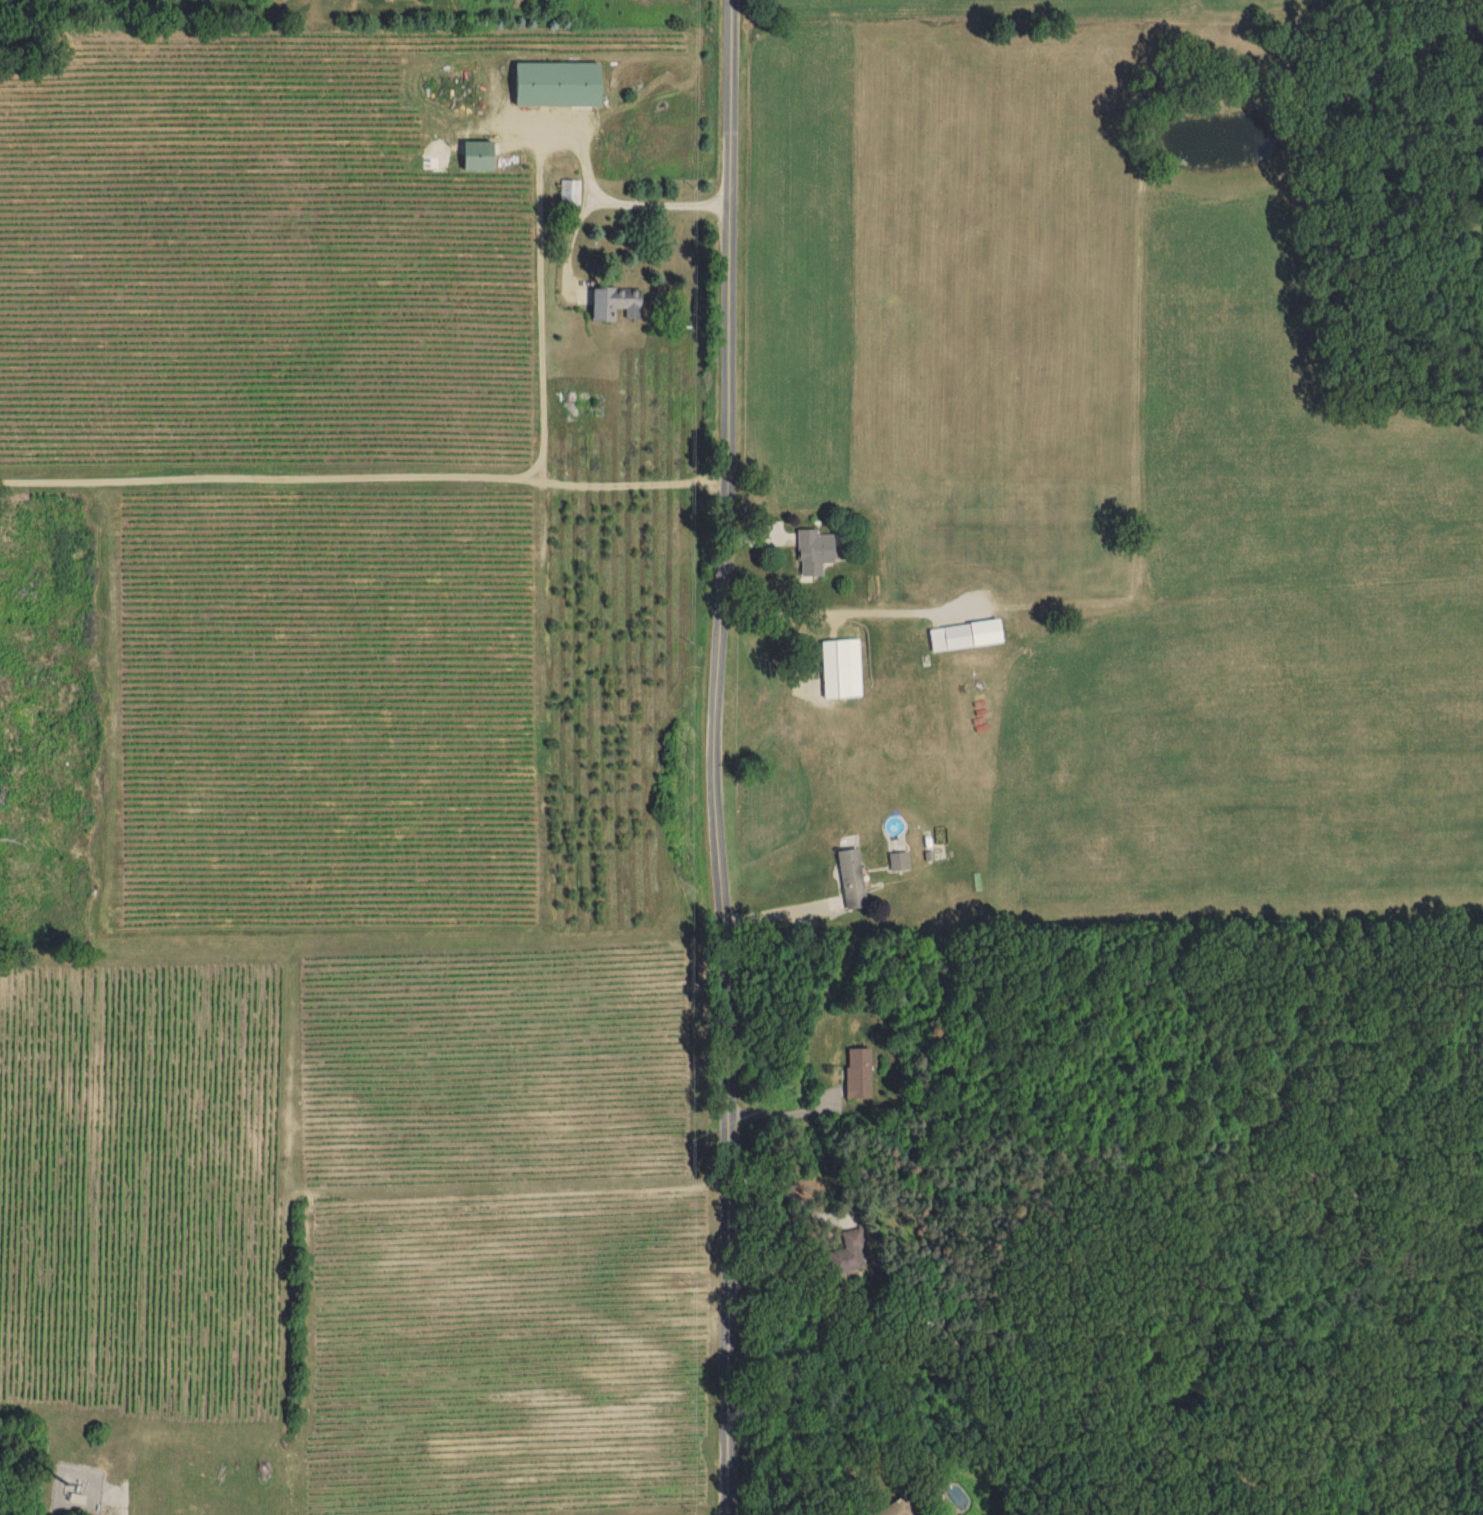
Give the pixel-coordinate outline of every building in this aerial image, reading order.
[(599,104),(600,61),(515,60),(515,103),(599,104)] [(464,168),(492,168),(493,139),(464,138),(464,168)] [(580,178),(560,178),(560,202),(579,203),(580,178)] [(592,286),(592,318),(615,318),(615,306),(625,306),(626,316),(640,316),(639,286),(592,286)] [(817,527),(799,527),(799,574),(822,574),(822,561),(834,561),(833,532),(817,532),(817,527)] [(1001,641),(999,619),(928,626),(931,649),(1001,641)] [(825,696),(861,695),(859,638),(823,639),(825,696)] [(858,846),(836,849),(844,907),(865,904),(858,846)] [(891,870),(910,866),(907,849),(888,852),(891,870)] [(871,1096),(870,1046),(845,1046),(846,1097),(871,1096)] [(826,1250),(830,1271),(863,1266),(860,1246),(864,1245),(861,1226),(842,1229),(844,1239),(849,1237),(850,1246),(826,1250)] [(878,1514),(918,1514),(903,1492),(875,1511),(878,1514)]
